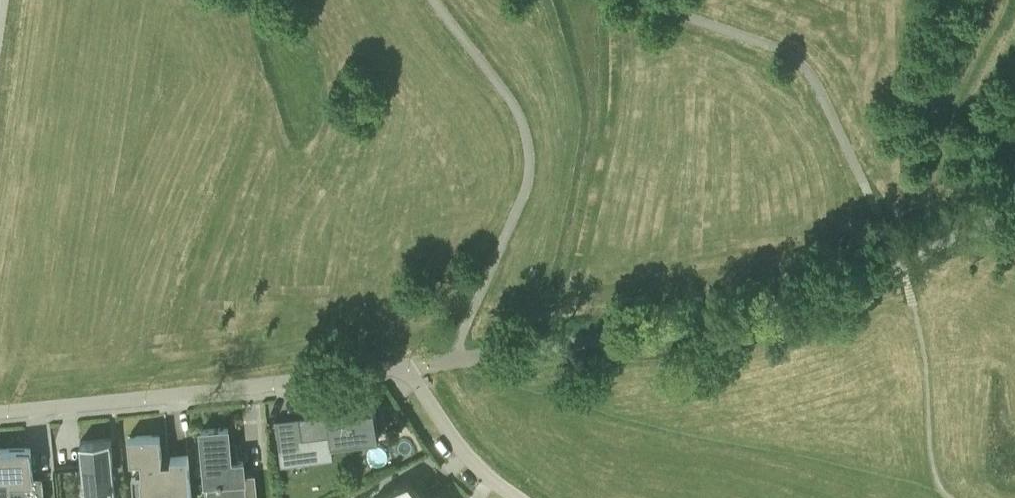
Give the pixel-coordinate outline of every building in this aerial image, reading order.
[(304,448),(379,437),(375,405),(343,410),(344,415),(300,421),(304,448)] [(277,424),(276,419),(280,451),(304,448),(300,421),(277,424)] [(229,426),(202,429),(208,497),(247,497),(244,459),(232,460),(229,426)] [(131,461),(141,460),(143,475),(132,476),(134,497),(140,497),(167,495),(166,491),(175,490),(175,497),(193,497),(188,454),(171,455),(172,460),(163,460),(160,432),(128,435),(131,461)] [(111,437),(80,440),(86,497),(117,497),(111,437)] [(27,445),(0,448),(0,497),(45,497),(43,478),(30,479),(27,445)] [(409,480),(377,497),(425,497),(409,480)]
